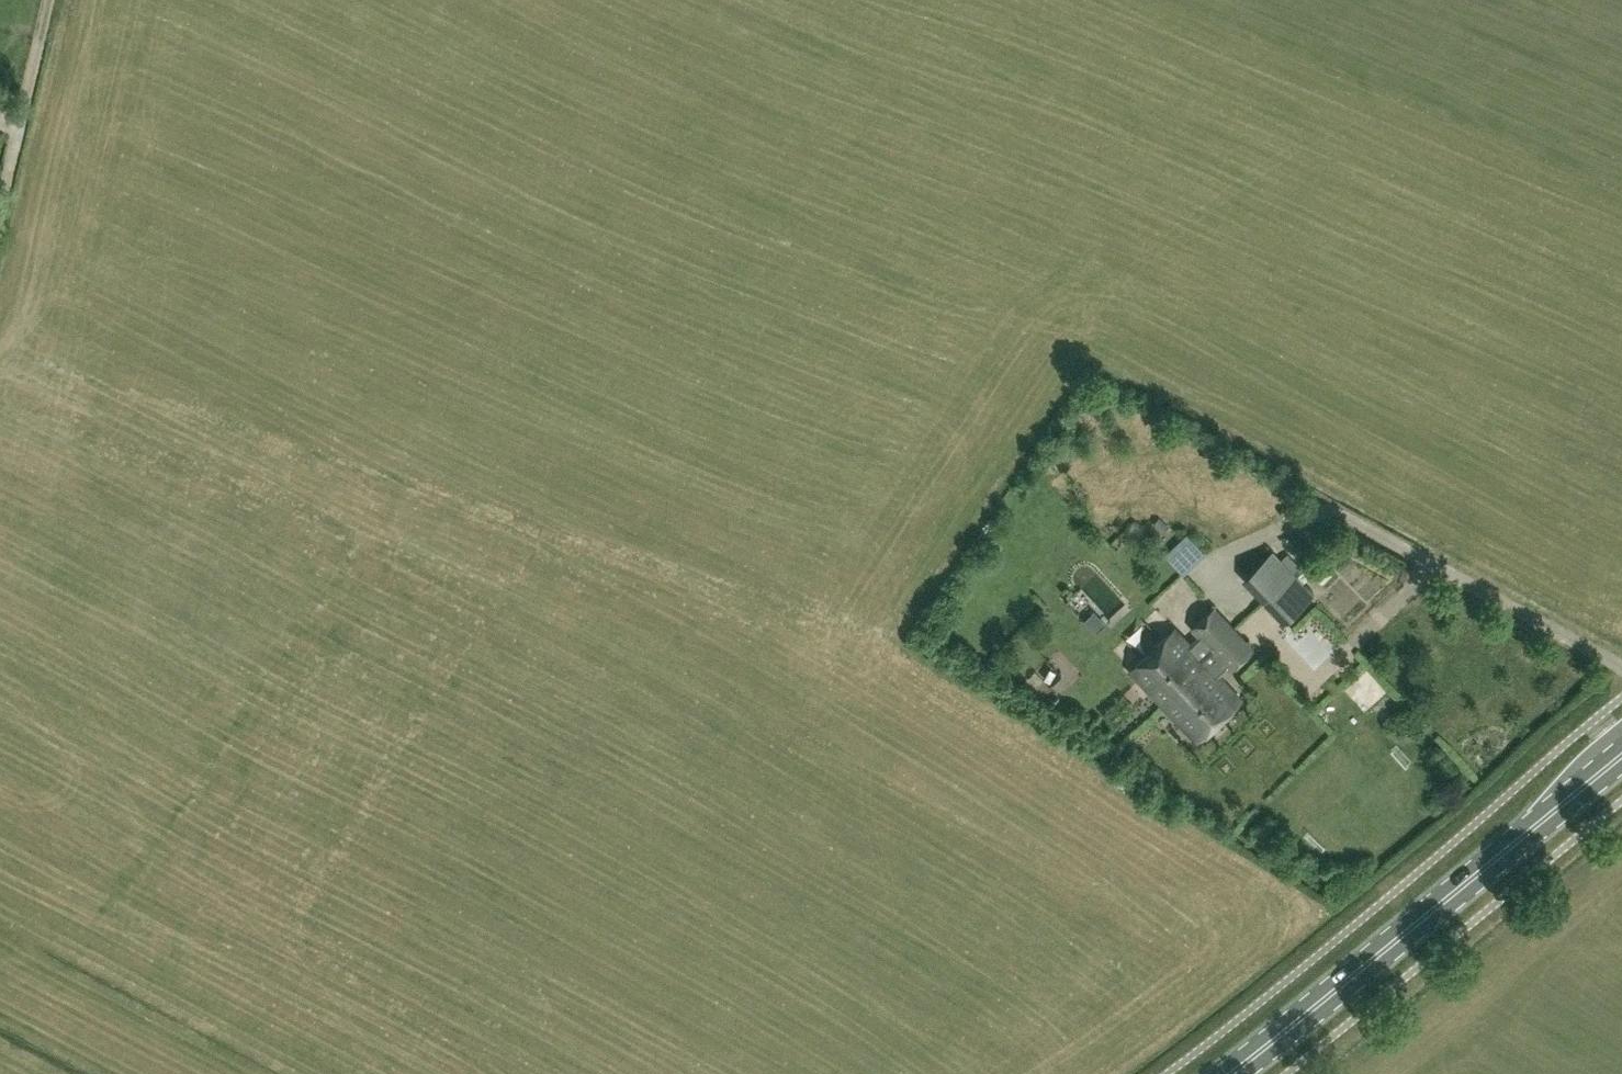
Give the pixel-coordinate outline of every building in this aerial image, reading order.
[(1262,602),(1291,573),(1270,552),(1241,581),(1262,602)] [(1373,599),(1388,579),(1375,569),(1360,590),(1373,599)] [(1084,591),(1120,624),(1136,606),(1100,573),(1084,591)] [(1283,624),(1313,595),(1291,573),(1262,602),(1283,624)] [(1210,651),(1233,630),(1213,608),(1190,630),(1197,637),(1189,645),(1173,628),(1130,668),(1163,704),(1206,663),(1201,658),(1210,651)] [(1291,640),(1323,674),(1343,656),(1310,621),(1291,640)] [(1229,669),(1251,649),(1233,630),(1210,651),(1201,658),(1206,663),(1163,704),(1196,739),(1239,699),(1217,675),(1227,666),(1229,669)]
